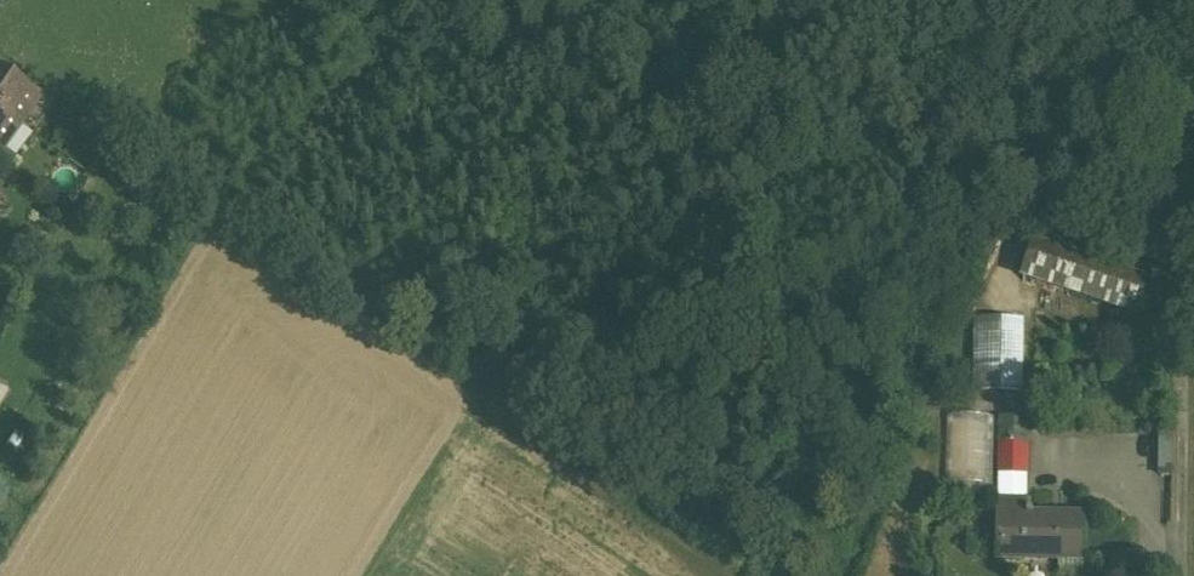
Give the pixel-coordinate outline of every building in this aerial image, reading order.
[(0,78),(0,114),(16,125),(33,101),(0,78)] [(0,114),(0,146),(16,125),(0,114)] [(5,169),(13,158),(0,149),(0,166),(5,169)] [(1146,290),(1033,251),(1024,278),(1137,316),(1146,290)] [(1024,321),(974,320),(973,394),(1023,395),(1024,321)] [(9,389),(0,384),(0,406),(9,389)] [(1029,420),(999,419),(998,475),(1027,476),(1029,420)] [(1029,499),(1027,499),(1028,476),(1027,476),(998,475),(997,562),(1083,563),(1084,513),(1028,512),(1029,499)]
